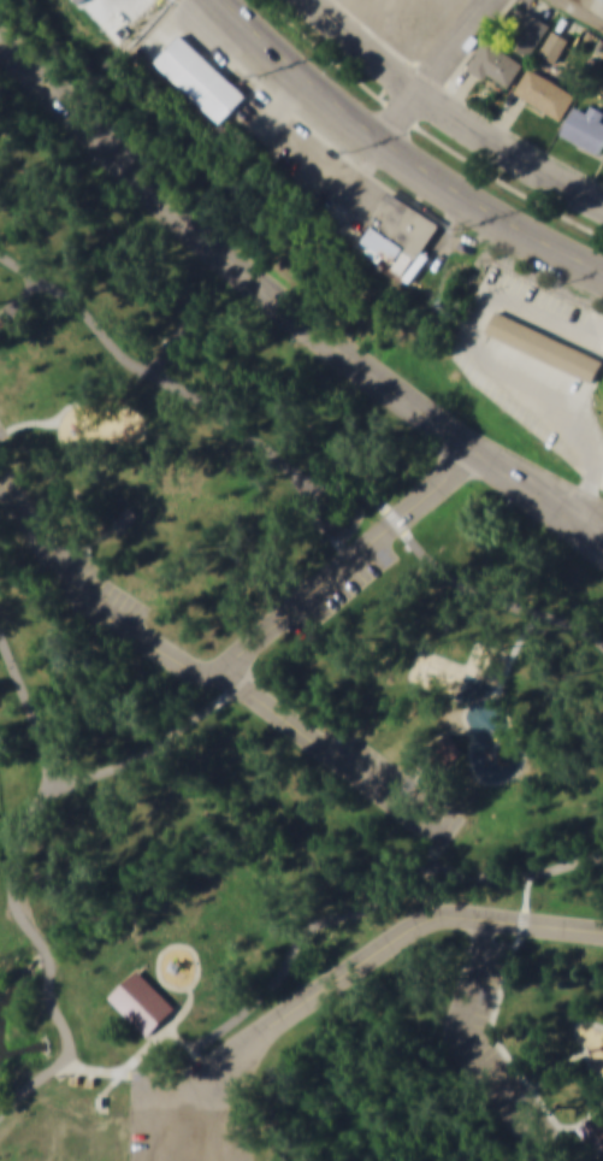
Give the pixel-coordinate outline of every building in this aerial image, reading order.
[(125,29),(150,0),(133,0),(116,20),(125,29)] [(551,23),(528,8),(507,42),(528,57),(551,23)] [(568,36),(551,28),(538,53),(555,63),(568,36)] [(248,93),(179,33),(154,61),(221,122),(248,93)] [(467,65),(504,90),(524,61),(487,36),(467,65)] [(560,119),(575,92),(528,64),(513,93),(560,119)] [(591,104),(589,112),(573,106),(561,135),(602,152),(602,149),(602,120),(602,108),(591,104)] [(388,189),(365,225),(371,229),(360,246),(414,279),(428,255),(422,251),(441,222),(388,189)] [(199,308),(208,318),(195,330),(187,320),(199,308)] [(602,356),(495,308),(484,332),(592,381),(602,356)] [(131,507),(140,517),(128,526),(119,518),(131,507)] [(335,514),(350,528),(341,538),(325,525),(335,514)] [(454,737),(468,755),(444,772),(431,755),(454,737)] [(144,971),(182,1008),(155,1036),(117,998),(144,971)] [(580,1130),(602,1116),(602,1158),(601,1160),(580,1130)]
